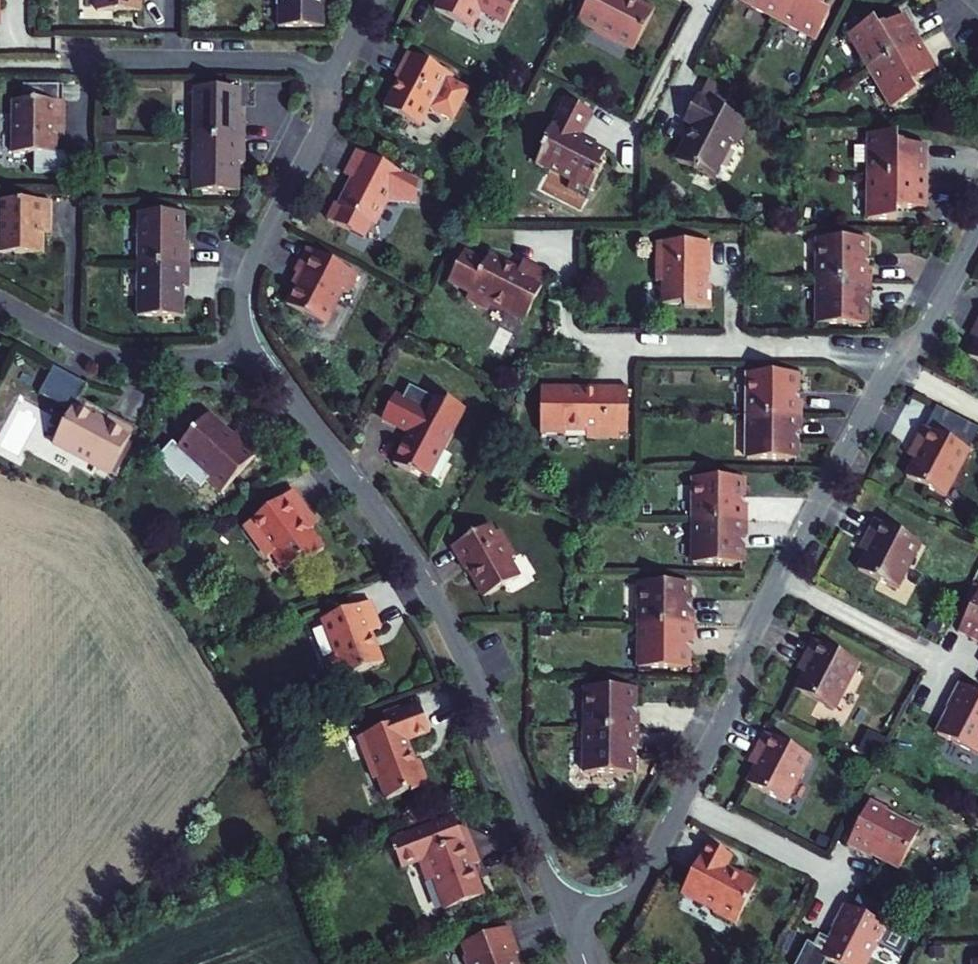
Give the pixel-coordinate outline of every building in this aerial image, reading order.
[(292,19),(336,20),(337,0),(293,0),(292,19)] [(456,8),(496,28),(501,19),(521,29),(535,2),(531,0),(459,0),(456,8)] [(600,23),(648,48),(673,0),(613,0),(600,23)] [(795,18),(805,0),(762,0),(795,18)] [(795,18),(833,39),(853,4),(845,0),(805,0),(795,18)] [(887,69),(940,39),(925,13),(907,23),(898,8),(864,28),(887,69)] [(940,39),(887,69),(909,108),(946,88),(938,74),(954,64),(940,39)] [(471,71),(428,48),(414,72),(418,74),(404,100),(438,118),(451,95),(456,98),(471,71)] [(254,87),(205,87),(204,136),(261,137),(261,112),(253,112),(254,87)] [(616,114),(575,94),(555,135),(567,140),(554,166),(618,197),(638,157),(603,140),(616,114)] [(62,128),(73,128),(73,98),(20,97),(19,153),(62,154),(62,134),(62,128)] [(745,194),(761,163),(773,169),(787,141),(728,111),(714,138),(722,142),(705,174),(745,194)] [(881,176),(944,177),(944,147),(922,146),(923,133),(881,132),(881,176)] [(261,137),(204,136),(203,187),(249,187),(249,159),(260,159),(261,137)] [(421,170),(376,147),(364,171),(370,174),(360,194),(398,214),(406,199),(421,170)] [(424,208),(438,179),(421,170),(406,199),(424,208)] [(944,177),(881,176),(880,222),(918,223),(919,207),(944,207),(944,177)] [(386,239),(398,214),(360,194),(347,219),(386,239)] [(63,199),(7,198),(6,252),(52,253),(52,237),(62,237),(63,199)] [(196,211),(154,211),(154,261),(205,262),(205,235),(196,235),(196,211)] [(831,281),(886,281),(886,267),(876,267),(877,241),(831,240),(831,281)] [(727,245),(675,245),(675,254),(670,254),(669,278),(676,278),(675,304),(726,305),(727,245)] [(362,305),(375,275),(325,249),(314,268),(320,272),(304,304),(340,325),(349,309),(362,305)] [(204,285),(205,262),(154,261),(153,315),(196,315),(196,284),(204,285)] [(493,269),(478,299),(497,309),(491,321),(521,336),(530,319),(559,335),(586,284),(561,270),(553,284),(521,267),(514,281),(493,269)] [(886,281),(831,281),(830,323),(876,323),(876,295),(886,295),(886,281)] [(763,416),(819,416),(819,402),(809,402),(809,375),(764,375),(763,416)] [(487,422),(430,392),(416,419),(443,433),(430,458),(460,474),(487,422)] [(638,395),(549,397),(550,446),(639,444),(638,395)] [(87,408),(67,447),(121,478),(148,431),(128,421),(117,425),(87,408)] [(235,496),(271,456),(237,427),(230,434),(209,415),(180,447),(235,496)] [(819,416),(763,416),(763,457),(808,457),(809,430),(818,430),(819,416)] [(941,420),(930,440),(933,447),(921,473),(958,492),(977,454),(977,439),(941,420)] [(708,520),(764,521),(764,507),(754,507),(754,480),(709,479),(708,520)] [(316,516),(301,495),(252,532),(276,564),(282,560),(293,576),(311,563),(314,567),(333,553),(318,533),(322,530),(313,518),(316,516)] [(936,535),(888,511),(876,535),(884,540),(869,570),(907,590),(936,535)] [(500,518),(460,540),(475,569),(483,565),(498,593),(534,574),(525,556),(534,551),(519,523),(507,530),(500,518)] [(764,521),(708,520),(708,562),(753,562),(754,534),(763,534),(764,521)] [(653,625),(708,625),(708,611),(698,611),(699,585),(653,584),(653,625)] [(382,603),(328,623),(351,681),(396,663),(384,632),(392,629),(382,603)] [(708,625),(653,625),(652,667),(698,667),(698,639),(708,639),(708,625)] [(810,684),(848,704),(873,656),(827,632),(816,653),(824,657),(810,684)] [(970,675),(955,704),(958,706),(948,726),(977,742),(977,680),(970,675)] [(600,730),(655,730),(656,716),(646,716),(646,689),(600,689),(600,730)] [(392,803),(437,786),(421,743),(442,735),(432,707),(404,718),(407,727),(369,741),(392,803)] [(772,753),(754,789),(793,809),(824,749),(775,724),(763,748),(772,753)] [(655,730),(600,730),(600,771),(645,772),(646,744),(655,744),(655,730)] [(934,822),(882,795),(860,838),(911,865),(934,822)] [(427,860),(471,843),(459,815),(398,839),(409,867),(427,860)] [(427,860),(439,890),(445,887),(455,912),(495,896),(484,869),(488,867),(478,841),(471,843),(427,860)] [(748,932),(770,893),(745,879),(749,873),(723,859),(698,904),(748,932)] [(852,902),(836,934),(840,935),(829,955),(847,963),(873,963),(882,946),(888,943),(897,925),(852,902)] [(475,940),(484,963),(533,963),(528,951),(533,949),(523,922),(475,940)]
